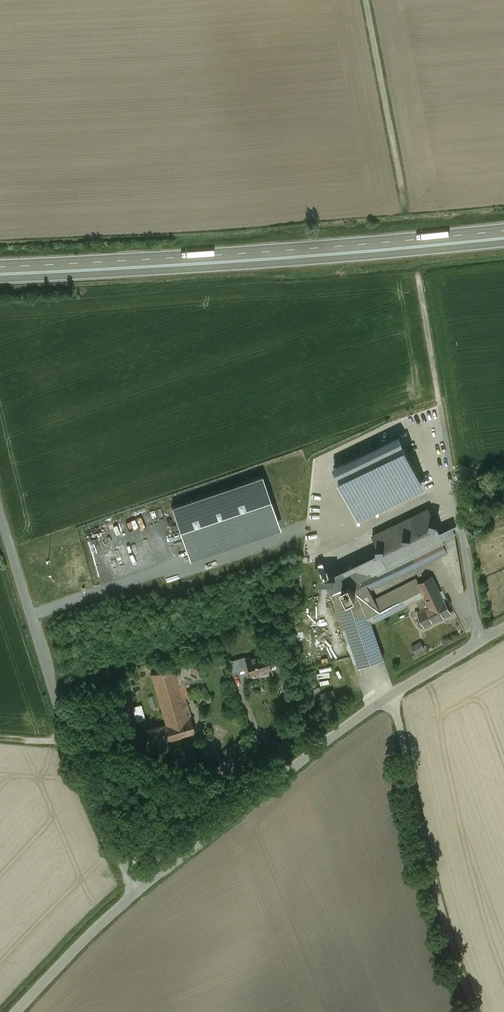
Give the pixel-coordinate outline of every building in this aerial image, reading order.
[(401,433),(334,465),(356,512),(423,480),(401,433)] [(263,476),(172,506),(190,560),(281,530),(263,476)] [(428,509),(373,535),(380,551),(388,566),(442,540),(443,540),(428,509)] [(452,526),(441,531),(444,537),(455,532),(452,526)] [(443,540),(442,540),(448,552),(448,553),(458,555),(455,534),(443,540)] [(343,588),(349,600),(364,593),(448,552),(442,540),(388,566),(343,588)] [(380,551),(324,578),(331,593),(334,592),(343,588),(388,566),(380,551)] [(443,599),(432,577),(419,583),(425,596),(430,605),(422,609),(418,612),(425,626),(440,619),(446,616),(446,615),(452,613),(448,606),(451,604),(448,596),(443,599)] [(417,578),(368,602),(377,620),(417,600),(425,596),(419,583),(417,578)] [(364,593),(349,600),(343,588),(334,592),(343,618),(367,610),(372,622),(371,623),(377,620),(368,602),(364,593)] [(425,596),(417,600),(422,609),(430,605),(425,596)] [(367,610),(343,618),(360,666),(383,658),(371,623),(372,622),(367,610)] [(413,645),(418,654),(428,648),(424,639),(413,645)] [(267,650),(245,657),(250,675),(271,668),(269,660),(270,659),(267,650)] [(187,718),(172,668),(152,674),(167,724),(162,725),(147,730),(152,745),(195,732),(190,717),(187,718)] [(138,715),(146,713),(143,703),(135,705),(138,715)] [(241,749),(248,766),(260,761),(253,743),(241,749)] [(223,781),(212,789),(219,798),(229,791),(223,781)]
